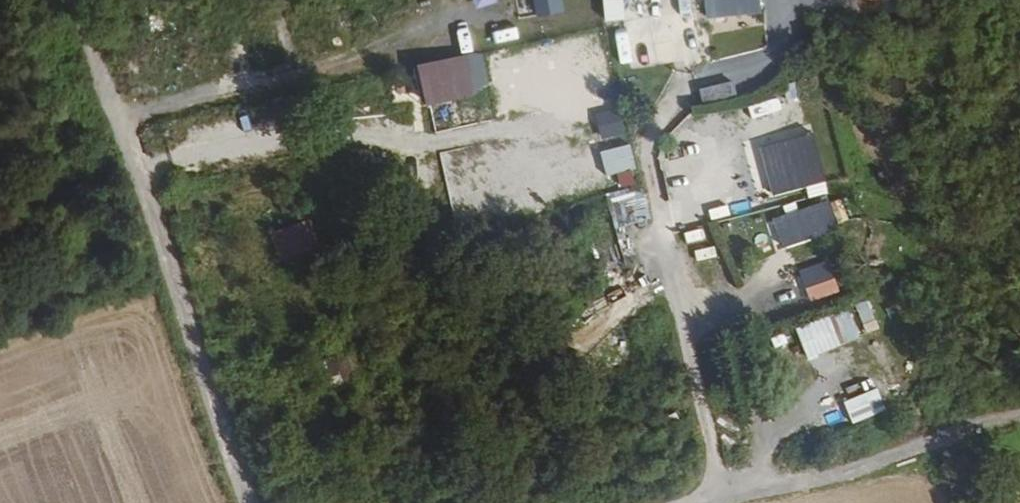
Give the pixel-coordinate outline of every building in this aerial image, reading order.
[(563,8),(562,0),(514,0),(517,15),(563,8)] [(481,25),(480,38),(505,40),(506,26),(481,25)] [(471,95),(463,59),(414,68),(422,104),(471,95)] [(758,146),(772,195),(803,185),(807,197),(827,191),(809,131),(758,146)] [(615,227),(650,219),(641,184),(606,193),(615,227)] [(283,213),(302,207),(298,197),(280,203),(283,213)] [(827,198),(772,218),(783,248),(837,229),(827,198)] [(317,246),(308,222),(281,231),(290,255),(317,246)] [(796,270),(807,302),(839,291),(828,259),(796,270)] [(848,307),(860,335),(877,327),(865,300),(848,307)] [(805,357),(857,338),(846,307),(794,326),(805,357)] [(349,352),(326,355),(330,390),(353,387),(349,352)] [(873,404),(892,396),(887,384),(868,393),(873,404)]
